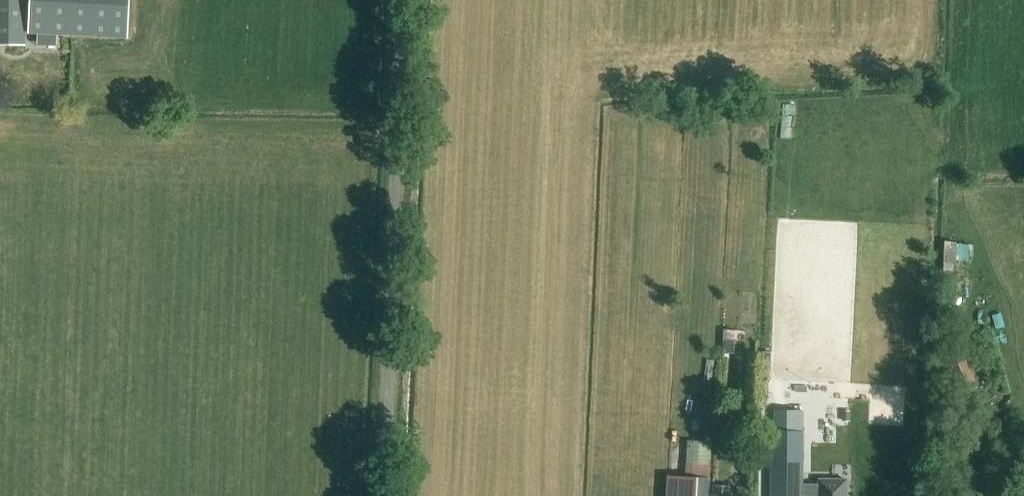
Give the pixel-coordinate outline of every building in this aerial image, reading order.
[(25,0),(0,0),(0,46),(25,46),(25,0)] [(27,25),(127,26),(127,0),(27,0),(27,25)] [(967,262),(968,245),(956,244),(956,242),(944,242),(943,264),(955,265),(955,262),(967,262)] [(949,365),(933,372),(930,374),(938,390),(957,382),(960,388),(974,381),(961,352),(946,359),(949,365)] [(683,495),(708,495),(710,465),(691,464),(690,478),(684,477),(683,495)] [(858,481),(825,477),(824,495),(857,495),(858,481)] [(971,495),(982,495),(977,486),(969,491),(971,495)] [(730,488),(712,487),(711,495),(729,495),(730,488)]
